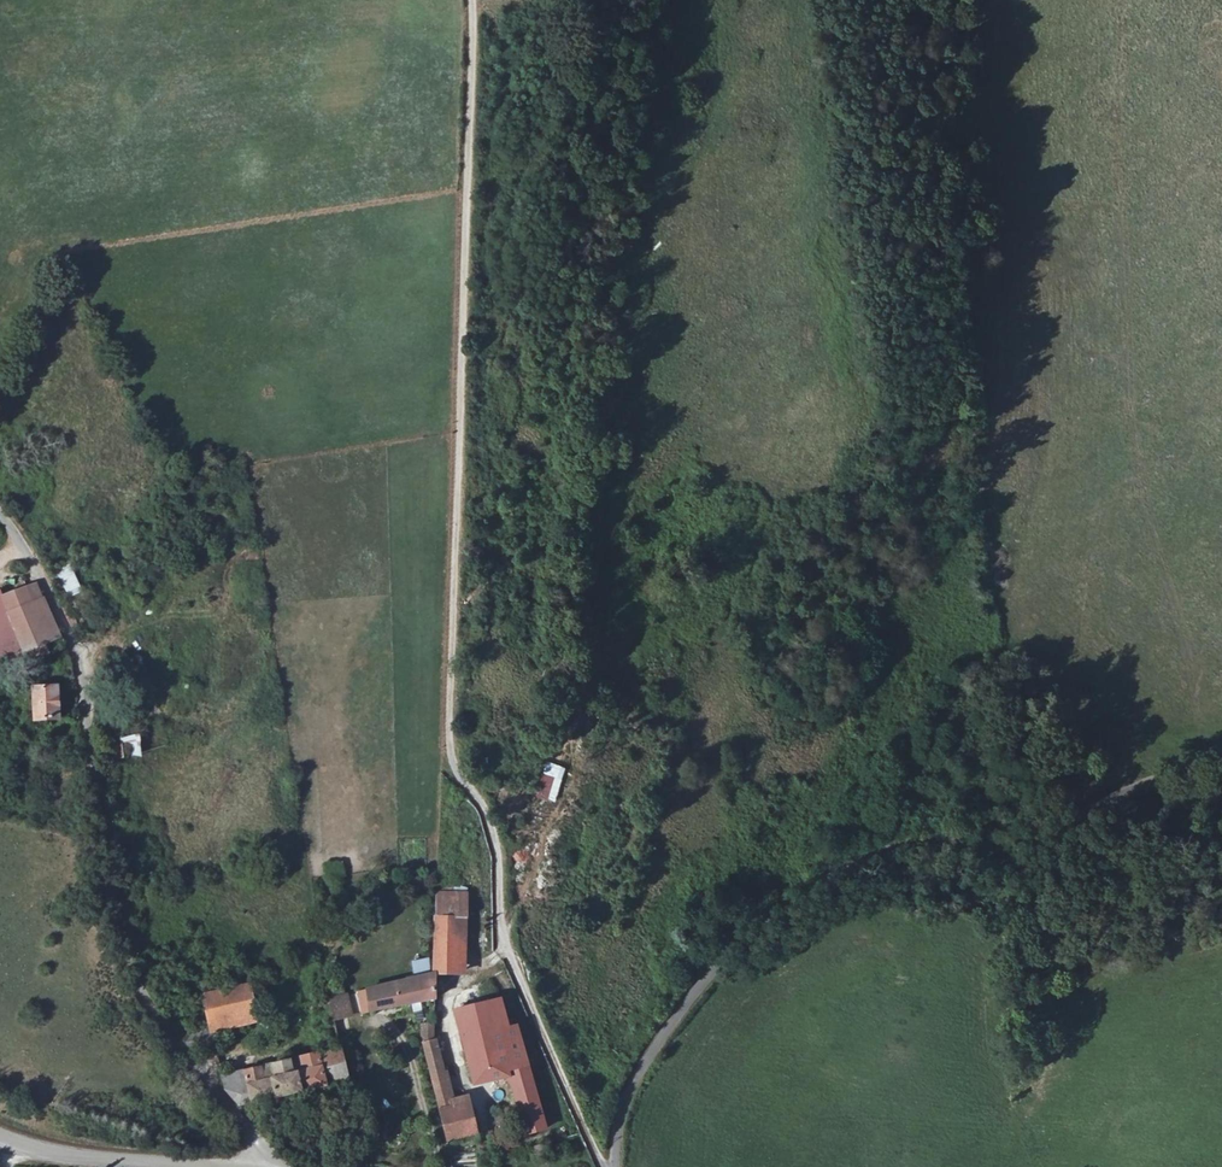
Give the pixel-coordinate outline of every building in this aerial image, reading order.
[(59,570),(60,571),(71,596),(75,595),(84,591),(72,563),(59,570)] [(57,588),(63,600),(71,596),(60,571),(51,573),(57,588)] [(21,652),(59,638),(44,597),(41,598),(34,581),(0,593),(0,595),(21,652)] [(96,620),(84,591),(75,595),(86,624),(96,620)] [(0,606),(0,658),(18,652),(0,606)] [(28,688),(34,688),(34,685),(53,685),(52,667),(27,666),(28,688)] [(34,685),(34,688),(35,722),(63,720),(61,684),(53,685),(34,685)] [(107,758),(127,755),(125,735),(105,738),(107,758)] [(533,795),(556,802),(566,767),(543,760),(533,795)] [(438,890),(437,916),(470,916),(469,891),(438,890)] [(470,916),(437,916),(437,936),(435,974),(438,974),(438,975),(467,975),(470,916)] [(525,919),(521,931),(533,933),(538,920),(525,919)] [(428,958),(411,960),(414,975),(431,972),(428,958)] [(439,999),(438,975),(438,974),(435,974),(367,989),(370,1012),(439,999)] [(213,1032),(216,1031),(260,1023),(258,1014),(250,984),(204,995),(211,1025),(213,1032)] [(370,1012),(367,989),(359,991),(363,1013),(370,1012)] [(331,997),(332,998),(334,1015),(352,1010),(348,993),(331,997)] [(331,997),(330,997),(329,997),(311,1001),(314,1013),(332,1008),(332,998),(331,997)] [(450,1023),(465,1095),(500,1088),(507,1111),(515,1147),(533,1143),(527,1112),(510,1038),(494,1041),(493,1032),(498,1030),(494,1013),(450,1023)] [(213,1032),(211,1025),(181,1032),(186,1039),(197,1052),(220,1047),(216,1031),(213,1032)] [(434,1038),(434,1030),(422,1033),(422,1052),(423,1064),(430,1111),(437,1151),(466,1146),(461,1115),(448,1117),(441,1076),(438,1076),(435,1049),(434,1038)] [(272,1064),(245,1070),(253,1104),(340,1088),(336,1052),(272,1064)] [(253,1104),(245,1070),(224,1074),(227,1090),(232,1096),(242,1106),(253,1104)]
